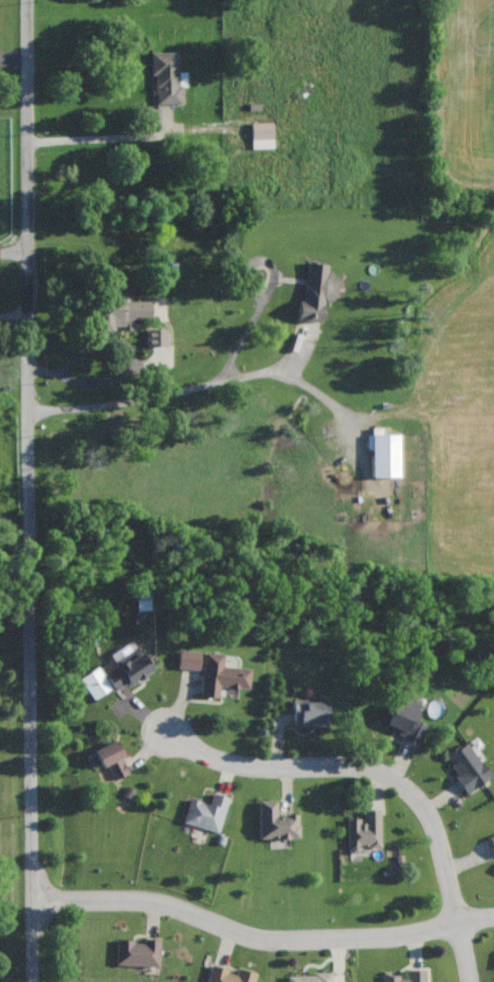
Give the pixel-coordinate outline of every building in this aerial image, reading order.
[(179,52),(153,52),(154,104),(182,104),(182,86),(187,86),(187,72),(179,72),(179,52)] [(251,123),(252,148),(273,148),(273,122),(251,123)] [(299,320),(322,323),(324,302),(334,304),(338,275),(327,274),(328,264),(306,262),(299,320)] [(150,302),(96,301),(95,330),(110,331),(110,327),(132,327),(132,320),(149,320),(150,302)] [(168,329),(147,328),(147,346),(167,347),(168,329)] [(80,678),(93,700),(113,687),(116,692),(152,670),(139,648),(101,671),(98,667),(80,678)] [(200,669),(201,651),(179,650),(178,669),(200,669)] [(201,696),(219,698),(220,687),(250,689),(251,668),(223,667),(224,654),(204,652),(201,696)] [(383,730),(421,744),(427,725),(417,722),(420,713),(417,711),(420,704),(406,699),(404,705),(394,701),(383,730)] [(293,728),(328,727),(327,700),(293,701),(293,728)] [(101,767),(108,765),(112,780),(128,775),(117,741),(94,748),(101,767)] [(469,793),(492,777),(467,741),(444,758),(469,793)] [(229,797),(213,792),(209,803),(190,798),(183,823),(218,833),(229,797)] [(259,800),(260,839),(300,838),(299,815),(277,815),(276,800),(259,800)] [(380,809),(362,810),(362,818),(347,819),(348,854),(361,853),(361,848),(381,848),(380,809)] [(117,940),(116,965),(160,967),(161,939),(144,938),(144,941),(117,940)] [(257,973),(238,968),(237,972),(211,965),(206,981),(254,981),(257,973)] [(406,969),(406,976),(382,976),(382,981),(426,981),(426,969),(406,969)] [(288,981),(332,981),(331,973),(287,975),(288,981)]
